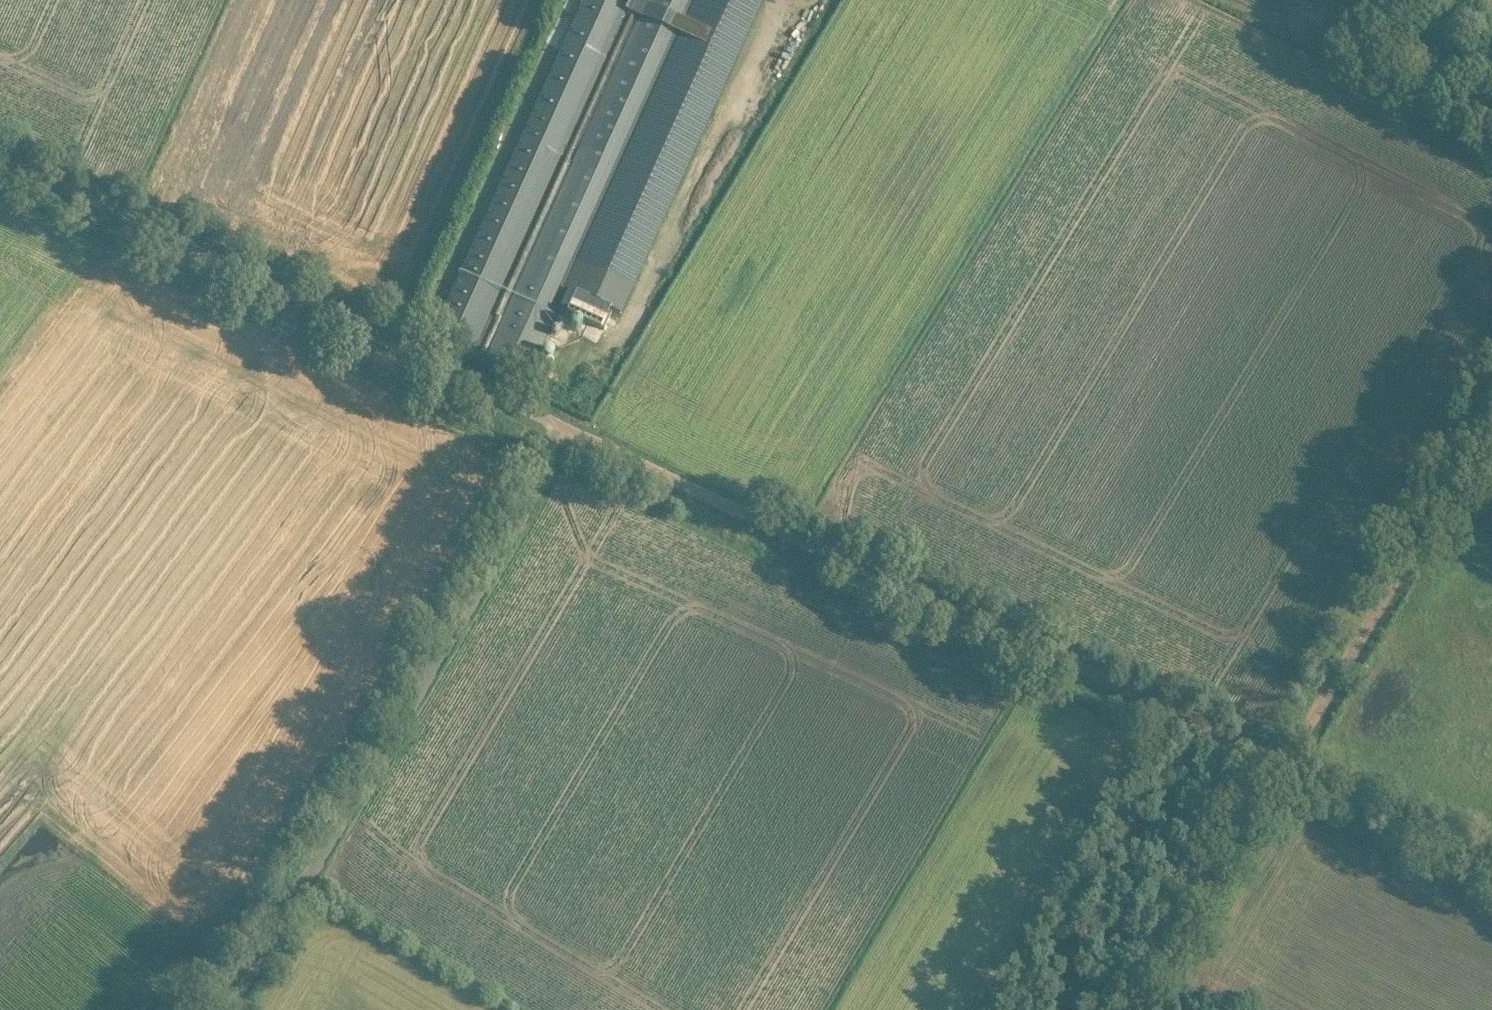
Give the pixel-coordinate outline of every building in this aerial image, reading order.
[(758,0),(586,0),(566,43),(442,314),(434,333),(532,376),(540,358),(562,310),(612,333),(763,2),(758,0)]
